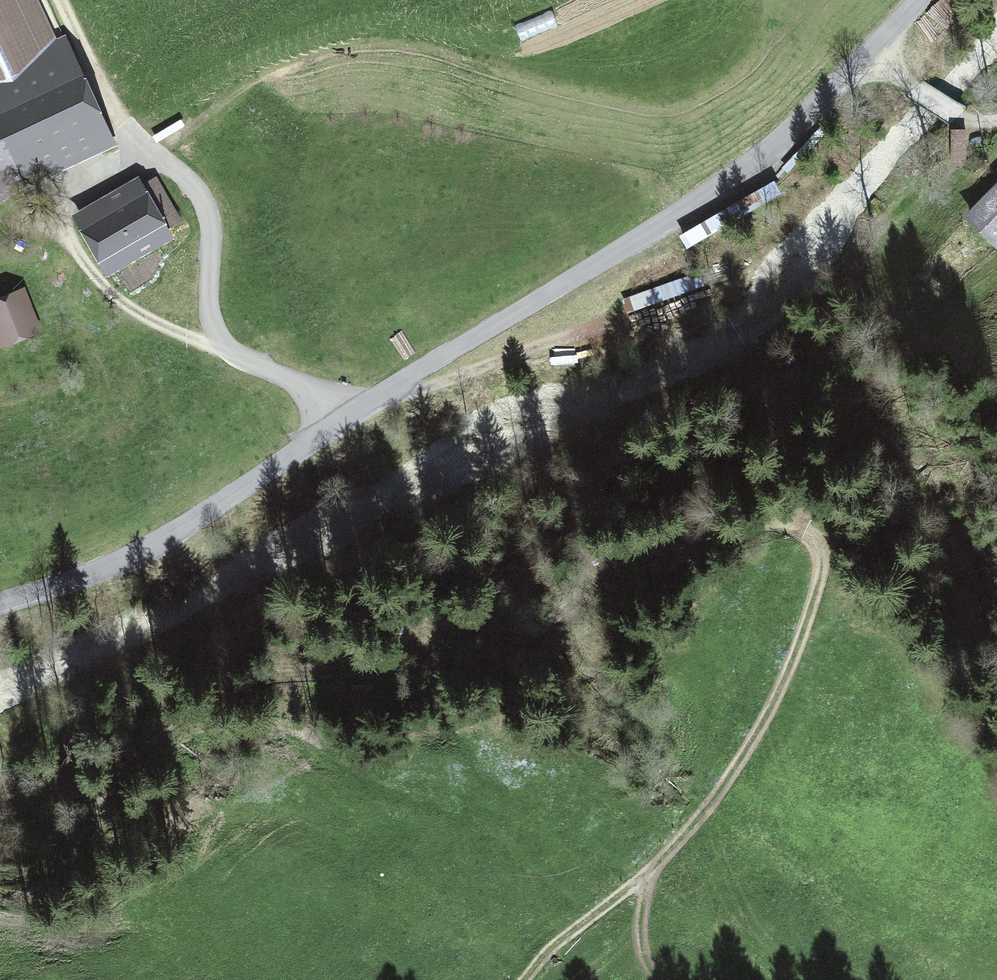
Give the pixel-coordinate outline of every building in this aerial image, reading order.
[(61,140),(88,127),(59,65),(61,64),(30,0),(0,0),(0,182),(37,165),(32,154),(61,140)] [(556,10),(517,21),(521,36),(560,25),(556,10)] [(108,168),(88,127),(61,140),(81,181),(108,168)] [(143,174),(127,183),(134,193),(88,220),(110,258),(168,225),(155,203),(159,201),(143,174)] [(969,216),(996,243),(996,187),(969,216)] [(636,307),(702,284),(697,270),(632,293),(636,307)] [(37,329),(23,293),(0,302),(0,342),(0,343),(37,329)]
